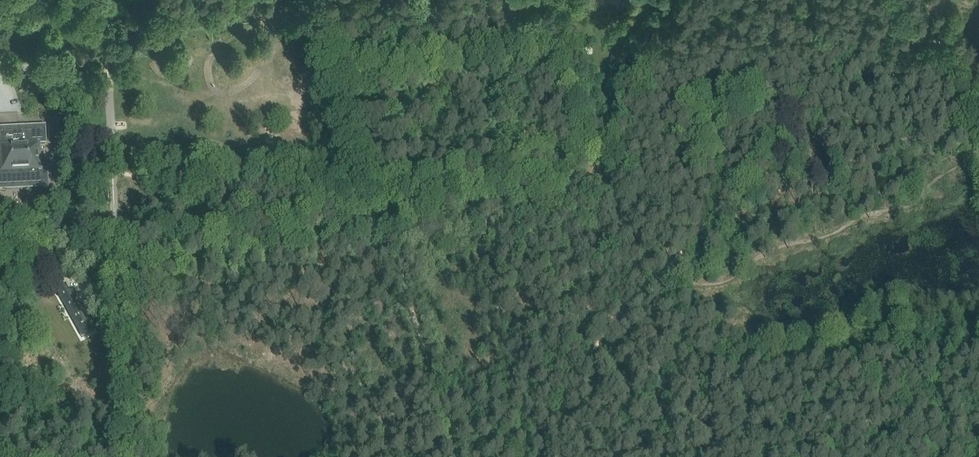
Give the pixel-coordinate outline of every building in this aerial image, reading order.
[(0,129),(0,188),(5,188),(5,185),(29,183),(29,187),(47,186),(46,170),(40,170),(39,144),(45,144),(44,127),(26,128),(27,131),(2,133),(2,129),(0,129)] [(26,196),(8,197),(9,210),(27,209),(26,196)] [(66,284),(56,289),(82,337),(92,332),(66,284)]
